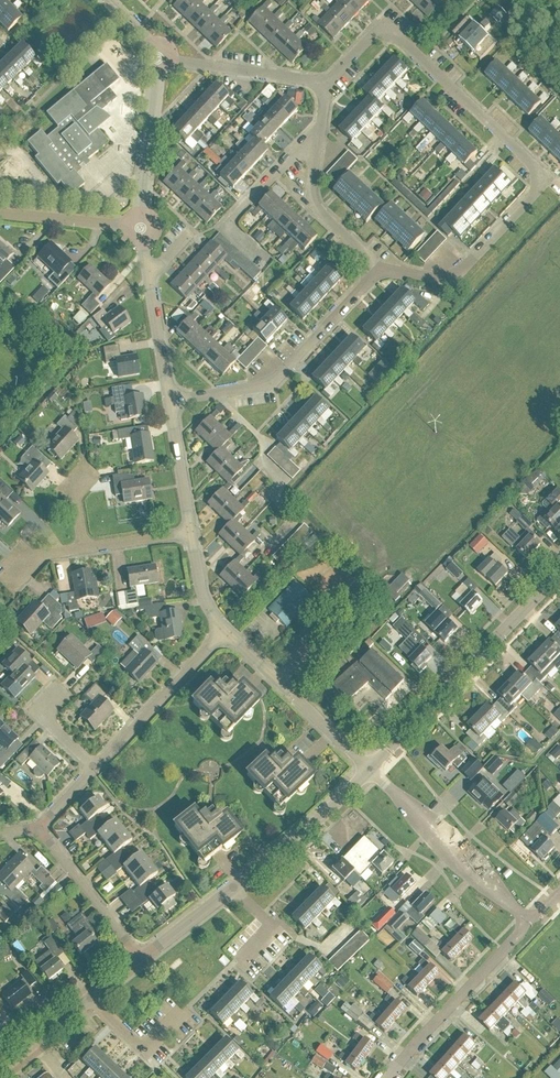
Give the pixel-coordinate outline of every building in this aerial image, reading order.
[(10,9),(4,4),(9,0),(1,0),(1,1),(0,2),(0,21),(11,10),(10,9)] [(173,8),(183,18),(198,3),(197,2),(195,0),(180,0),(173,8)] [(197,2),(198,3),(183,18),(194,28),(208,13),(208,12),(201,6),(206,0),(199,0),(197,2)] [(341,1),(341,0),(333,0),(338,4),(354,18),(364,8),(356,0),(342,0),(341,1)] [(417,8),(425,0),(408,0),(417,8)] [(417,8),(428,19),(443,3),(439,0),(425,0),(417,8)] [(10,9),(11,10),(0,21),(0,26),(7,33),(20,20),(14,14),(21,6),(17,2),(10,9)] [(274,18),(274,17),(267,11),(272,5),(268,2),(263,8),(249,23),(260,33),(274,18)] [(338,4),(331,11),(326,6),(322,10),(328,15),(344,29),(354,18),(338,4)] [(208,13),(194,28),(205,39),(219,23),(218,23),(211,16),(217,10),(213,7),(208,12),(208,13)] [(489,16),(498,25),(507,16),(498,7),(489,16)] [(155,16),(190,42),(196,35),(161,8),(155,16)] [(240,12),(237,16),(242,21),(245,17),(240,12)] [(279,12),(274,17),(274,18),(260,33),(270,44),(285,28),(284,28),(277,21),(283,16),(279,12)] [(328,15),(321,22),(315,17),(312,21),(318,26),(333,40),(344,29),(328,15)] [(220,20),(218,23),(219,23),(205,39),(216,49),(230,34),(222,26),(228,21),(224,17),(223,18),(220,20)] [(467,20),(452,36),(480,62),(495,47),(467,20)] [(290,22),(284,28),(285,28),(270,44),(281,54),(296,39),(295,38),(288,31),(293,26),(290,22)] [(491,28),(486,24),(481,29),(486,34),(491,28)] [(309,26),(304,31),(310,38),(316,32),(309,26)] [(300,32),(295,38),(296,39),(281,54),(292,64),(307,49),(299,42),(304,36),(300,32)] [(452,37),(445,44),(450,48),(456,41),(452,37)] [(33,59),(21,46),(11,55),(24,68),(25,67),(30,63),(37,70),(42,66),(34,58),(33,59)] [(24,68),(11,55),(2,64),(15,78),(16,77),(21,72),(28,79),(32,75),(25,67),(24,68)] [(496,87),(509,74),(510,75),(523,61),(519,57),(506,71),(498,63),(485,76),(496,87)] [(407,72),(394,60),(383,71),(397,84),(396,85),(402,91),(406,87),(400,80),(407,72)] [(2,64),(0,66),(0,81),(5,87),(6,86),(11,81),(18,88),(23,84),(16,77),(15,78),(2,64)] [(106,66),(73,93),(46,115),(57,130),(46,139),(40,133),(27,144),(38,157),(34,160),(56,187),(60,184),(70,197),(84,186),(73,173),(108,144),(97,131),(110,120),(107,117),(103,114),(100,113),(107,107),(106,107),(112,102),(112,103),(116,100),(108,90),(119,81),(106,66)] [(397,84),(383,71),(373,82),(387,95),(386,96),(392,102),(393,101),(397,105),(401,101),(390,91),(395,85),(396,85),(397,84)] [(516,81),(510,75),(509,74),(496,87),(507,97),(520,84),(521,85),(527,78),(523,74),(516,81)] [(2,90),(9,97),(13,93),(6,86),(5,87),(0,81),(0,92),(2,90)] [(387,95),(373,82),(363,93),(369,99),(383,111),(382,112),(388,119),(393,114),(379,102),(385,96),(386,96),(387,95)] [(220,83),(215,87),(226,97),(230,92),(220,83)] [(520,84),(507,97),(518,107),(530,94),(531,95),(538,89),(533,84),(527,91),(521,85),(520,84)] [(214,86),(205,95),(219,108),(224,113),(229,107),(231,108),(234,105),(226,97),(215,87),(214,86)] [(279,103),(272,97),(276,93),(270,87),(262,96),(268,101),(267,102),(288,121),(296,112),(283,99),(279,103)] [(289,91),(288,100),(297,101),(296,107),(302,108),(304,94),(298,93),(298,92),(289,91)] [(530,94),(518,107),(529,118),(541,105),(542,106),(549,99),(544,95),(538,101),(531,95),(530,94)] [(205,95),(197,104),(217,123),(220,120),(214,113),(219,108),(205,95)] [(383,111),(369,99),(360,109),(373,122),(372,123),(378,129),(383,125),(376,118),(382,112),(383,111)] [(241,101),(236,107),(240,111),(246,105),(241,101)] [(288,121),(267,102),(264,106),(271,112),(265,117),(279,130),(288,121)] [(433,112),(423,102),(411,115),(410,114),(403,121),(407,125),(414,118),(420,124),(421,125),(433,112)] [(197,104),(188,114),(202,126),(207,121),(213,127),(217,123),(197,104)] [(360,109),(349,120),(362,133),(361,134),(368,140),(373,136),(366,129),(372,123),(373,122),(360,109)] [(421,125),(420,124),(413,131),(418,135),(424,129),(431,134),(432,136),(444,123),(433,112),(421,125)] [(202,126),(188,114),(179,123),(200,142),(200,141),(203,144),(206,141),(196,132),(202,126)] [(279,130),(265,117),(261,114),(256,119),(252,115),(251,116),(249,114),(247,117),(270,139),(279,130)] [(270,139),(247,117),(246,116),(243,119),(247,123),(247,124),(249,126),(244,131),(248,135),(248,136),(253,140),(262,149),(262,148),(270,139)] [(349,120),(339,131),(352,143),(351,144),(358,151),(363,146),(356,140),(361,134),(362,133),(349,120)] [(554,132),(559,125),(556,121),(549,128),(541,120),(529,133),(540,144),(552,131),(554,132)] [(200,142),(179,123),(171,132),(184,145),(189,139),(196,145),(200,142)] [(399,123),(393,131),(396,133),(402,126),(399,123)] [(432,136),(431,134),(424,141),(428,145),(429,146),(435,139),(441,145),(442,146),(455,133),(444,123),(432,136)] [(540,144),(551,154),(559,144),(559,138),(554,132),(552,131),(540,144)] [(442,146),(441,145),(435,152),(439,156),(446,149),(452,155),(453,156),(466,143),(455,133),(442,146)] [(248,146),(241,139),(236,135),(233,138),(238,143),(258,162),(267,153),(262,148),(262,149),(253,140),(248,146)] [(383,141),(377,146),(382,151),(388,145),(383,141)] [(258,162),(238,143),(234,147),(241,153),(236,158),(249,171),(258,162)] [(453,156),(452,155),(445,162),(450,166),(456,159),(465,167),(470,161),(477,154),(466,143),(453,156)] [(551,154),(559,163),(559,144),(551,154)] [(182,151),(177,157),(180,160),(185,154),(182,151)] [(199,173),(205,166),(189,152),(183,159),(199,173)] [(349,152),(344,157),(353,166),(356,163),(358,161),(349,152)] [(344,157),(340,162),(349,170),(350,169),(353,166),(344,157)] [(249,171),(236,158),(231,164),(224,158),(221,161),(241,180),(249,171)] [(241,180),(221,161),(217,165),(224,171),(218,177),(232,190),(241,180)] [(470,161),(465,167),(471,173),(476,167),(470,161)] [(188,178),(188,177),(181,171),(186,165),(182,162),(177,167),(178,167),(163,183),(174,193),(188,178)] [(340,162),(336,166),(345,175),(345,174),(349,170),(340,162)] [(345,175),(336,166),(331,171),(340,179),(345,175)] [(386,179),(392,173),(386,168),(381,174),(386,179)] [(400,182),(406,175),(400,170),(394,177),(400,182)] [(494,170),(437,228),(448,238),(452,233),(459,241),(512,187),(494,170)] [(340,179),(331,171),(327,176),(336,184),(340,179)] [(193,172),(188,177),(188,178),(174,193),(184,203),(199,188),(198,187),(191,181),(197,175),(193,172)] [(367,191),(350,175),(333,193),(350,209),(367,191)] [(392,185),(428,219),(460,185),(456,181),(428,211),(396,181),(392,185)] [(204,182),(198,187),(199,188),(184,203),(195,213),(210,198),(209,197),(202,191),(208,185),(204,182)] [(385,208),(367,191),(350,209),(366,224),(373,217),(375,219),(385,208)] [(425,191),(419,197),(426,204),(432,197),(425,191)] [(214,192),(209,197),(210,198),(195,213),(207,224),(221,209),(213,201),(218,195),(214,192)] [(279,203),(270,195),(251,215),(255,219),(261,212),(266,217),(279,203)] [(279,203),(266,217),(272,222),(266,229),(269,232),(288,212),(279,203)] [(385,208),(375,219),(377,221),(375,223),(391,239),(408,221),(390,204),(385,208)] [(288,212),(269,232),(273,236),(279,229),(285,234),(298,221),(288,212)] [(298,221),(285,234),(290,239),(284,246),(288,250),(307,229),(298,221)] [(408,221),(391,239),(408,254),(424,237),(408,221)] [(307,229),(288,250),(291,253),(298,246),(303,252),(316,238),(307,229)] [(258,232),(252,238),(258,244),(263,238),(258,232)] [(438,233),(434,237),(442,245),(447,241),(438,233)] [(215,247),(223,238),(219,234),(210,243),(215,247)] [(434,237),(429,242),(438,250),(442,245),(434,237)] [(227,242),(223,238),(215,247),(219,251),(227,242)] [(0,240),(0,284),(14,269),(7,262),(14,254),(0,240)] [(231,246),(227,242),(219,251),(223,255),(231,246)] [(429,242),(425,247),(434,255),(438,250),(429,242)] [(210,243),(200,254),(215,269),(216,268),(223,261),(228,266),(232,263),(231,262),(227,259),(223,255),(219,251),(215,247),(210,243)] [(70,263),(50,244),(38,259),(54,274),(48,280),(58,289),(69,276),(63,271),(70,263)] [(235,250),(231,246),(223,255),(227,259),(235,250)] [(425,247),(421,251),(429,259),(434,255),(425,247)] [(239,254),(235,250),(227,259),(231,262),(239,254)] [(421,251),(416,256),(425,264),(429,259),(421,251)] [(316,252),(311,257),(317,263),(322,258),(316,252)] [(200,254),(190,265),(205,279),(206,279),(213,272),(218,277),(222,273),(216,268),(215,269),(200,254)] [(231,262),(232,263),(235,266),(244,258),(239,254),(231,262)] [(283,257),(277,262),(281,266),(287,261),(283,257)] [(248,262),(244,258),(235,266),(240,270),(248,262)] [(324,271),(319,277),(318,278),(331,290),(340,280),(328,268),(329,267),(322,261),(318,266),(324,271)] [(248,262),(240,270),(244,274),(252,265),(248,262)] [(205,279),(190,265),(180,275),(195,290),(196,289),(202,282),(208,288),(209,287),(209,288),(207,290),(213,295),(218,290),(206,279),(205,279)] [(252,265),(244,274),(248,278),(256,269),(252,265)] [(109,285),(90,267),(77,280),(93,295),(81,307),(90,316),(98,307),(99,306),(94,302),(109,285)] [(256,269),(248,278),(252,282),(260,273),(256,269)] [(313,272),(304,282),(309,287),(308,288),(322,300),(331,290),(318,278),(319,277),(313,272)] [(195,290),(180,275),(170,287),(185,301),(192,293),(198,299),(202,295),(196,289),(195,290)] [(15,281),(11,276),(6,282),(10,286),(15,281)] [(305,291),(300,297),(299,298),(312,311),(322,300),(308,288),(309,287),(304,282),(300,286),(305,291)] [(255,283),(250,289),(255,294),(261,289),(255,283)] [(275,290),(269,296),(274,300),(279,294),(275,290)] [(400,291),(391,301),(404,313),(402,315),(408,320),(412,316),(406,311),(413,303),(416,306),(422,312),(428,306),(413,291),(407,297),(400,291)] [(299,298),(300,297),(294,292),(290,296),(296,302),(289,309),(302,322),(312,311),(299,298)] [(204,301),(200,306),(204,309),(202,311),(200,313),(206,319),(214,311),(204,301)] [(391,301),(381,311),(394,323),(393,325),(399,330),(402,326),(397,321),(402,315),(404,313),(391,301)] [(191,311),(197,305),(193,302),(186,309),(191,311)] [(270,313),(264,319),(262,321),(275,333),(286,322),(273,310),(274,309),(267,302),(263,307),(270,313)] [(130,324),(118,309),(111,314),(110,312),(106,316),(102,311),(92,319),(101,331),(106,327),(112,335),(119,330),(120,331),(130,324)] [(394,323),(381,311),(372,321),(385,334),(383,335),(389,340),(393,336),(387,331),(393,325),(394,323)] [(72,321),(79,327),(87,319),(80,312),(72,321)] [(181,328),(180,329),(175,334),(185,343),(197,329),(192,324),(198,318),(194,314),(191,318),(186,313),(176,324),(181,328)] [(262,321),(264,319),(257,313),(253,317),(260,324),(252,332),(265,344),(275,333),(262,321)] [(62,315),(55,323),(62,329),(69,322),(62,315)] [(372,321),(362,332),(374,344),(373,345),(380,350),(384,346),(378,341),(383,335),(385,334),(372,321)] [(87,322),(81,329),(84,332),(90,325),(87,322)] [(221,333),(225,336),(233,327),(228,323),(225,327),(226,328),(221,333)] [(197,329),(185,343),(194,351),(207,337),(213,331),(209,328),(203,334),(197,329)] [(216,334),(213,331),(207,337),(194,351),(203,360),(216,346),(210,341),(216,334)] [(363,350),(350,338),(340,348),(353,361),(352,362),(358,367),(362,363),(356,358),(363,350)] [(257,339),(253,343),(262,352),(266,347),(257,339)] [(262,352),(253,343),(249,348),(258,357),(262,352)] [(221,351),(216,346),(203,360),(212,368),(231,348),(227,345),(221,351)] [(138,376),(135,357),(120,359),(118,347),(103,349),(105,365),(115,364),(118,379),(138,376)] [(235,351),(231,348),(212,368),(222,377),(235,363),(229,358),(235,351)] [(249,348),(245,353),(254,361),(258,357),(249,348)] [(353,361),(340,348),(331,359),(344,371),(343,372),(348,378),(352,373),(347,368),(352,362),(353,361)] [(245,353),(240,357),(249,365),(254,361),(245,353)] [(249,365),(240,357),(236,362),(245,370),(249,365)] [(331,359),(321,369),(334,381),(333,383),(339,388),(343,384),(337,378),(343,372),(344,371),(331,359)] [(321,369),(311,379),(324,391),(323,392),(329,398),(333,394),(328,388),(333,383),(334,381),(321,369)] [(345,385),(341,389),(345,393),(349,389),(345,385)] [(113,400),(104,401),(105,408),(114,407),(115,415),(119,414),(120,421),(127,420),(127,421),(144,418),(143,409),(144,409),(142,396),(125,399),(124,388),(111,390),(113,400)] [(52,393),(46,399),(51,405),(58,398),(52,393)] [(314,399),(304,410),(317,422),(316,423),(322,429),(326,424),(320,419),(327,411),(314,399)] [(317,422),(304,410),(294,420),(308,432),(307,433),(312,439),(316,434),(311,429),(316,423),(317,422)] [(205,443),(220,428),(213,421),(219,415),(215,412),(210,418),(209,418),(195,433),(205,443)] [(73,414),(67,420),(64,417),(56,426),(62,431),(46,449),(60,461),(78,442),(71,436),(77,429),(76,428),(82,422),(73,414)] [(294,420),(285,430),(298,442),(297,443),(303,449),(307,445),(301,439),(307,433),(308,432),(294,420)] [(238,424),(233,429),(236,433),(241,428),(238,424)] [(326,424),(322,429),(327,434),(331,429),(326,424)] [(227,435),(220,428),(205,443),(216,453),(226,443),(227,443),(231,439),(231,438),(236,433),(233,429),(227,435)] [(117,432),(117,434),(112,435),(113,442),(118,441),(118,442),(130,440),(134,465),(153,462),(148,435),(138,436),(137,429),(117,432)] [(285,430),(275,440),(280,444),(275,448),(279,452),(283,456),(287,460),(289,462),(293,458),(293,459),(297,455),(292,449),(297,443),(298,442),(285,430)] [(14,444),(19,449),(25,442),(20,437),(14,444)] [(226,443),(216,453),(206,464),(216,474),(231,459),(224,452),(230,446),(227,443),(226,443)] [(307,445),(303,449),(309,454),(312,450),(307,445)] [(31,493),(47,475),(35,464),(41,457),(31,448),(22,459),(29,466),(17,480),(31,493)] [(279,452),(275,448),(267,457),(271,461),(279,452)] [(265,475),(274,466),(259,450),(249,458),(265,475)] [(279,452),(271,461),(275,464),(283,456),(279,452)] [(283,456),(275,464),(279,468),(287,460),(283,456)] [(231,459),(216,474),(227,484),(228,484),(242,470),(242,469),(248,463),(244,460),(238,466),(231,459)] [(304,459),(298,466),(303,470),(309,463),(304,459)] [(291,463),(289,462),(287,460),(279,468),(283,472),(291,463)] [(295,467),(291,463),(283,472),(287,476),(295,467)] [(300,471),(295,467),(287,476),(292,480),(300,471)] [(516,490),(521,495),(531,485),(535,490),(547,478),(538,469),(516,490)] [(234,485),(240,479),(236,475),(230,482),(234,485)] [(129,477),(112,480),(114,488),(115,497),(123,496),(124,504),(150,500),(147,481),(130,484),(129,477)] [(1,522),(8,528),(20,515),(5,502),(13,493),(0,482),(0,524),(1,522)] [(227,484),(207,505),(217,515),(232,500),(225,493),(231,487),(228,484),(227,484)] [(538,521),(547,530),(550,526),(555,531),(559,526),(559,508),(558,507),(557,506),(559,502),(559,493),(556,490),(545,501),(542,504),(542,506),(548,511),(538,521)] [(253,493),(248,499),(251,502),(257,496),(253,493)] [(240,507),(232,500),(217,515),(228,526),(238,515),(239,515),(243,511),(249,505),(245,501),(240,507)] [(516,510),(510,515),(514,519),(519,513),(516,510)] [(238,515),(228,526),(218,536),(229,546),(243,531),(236,524),(242,518),(239,515),(238,515)] [(502,538),(512,548),(514,547),(517,550),(516,551),(526,560),(540,546),(532,538),(535,536),(529,531),(533,526),(523,517),(517,524),(526,533),(520,539),(511,529),(502,538)] [(268,527),(275,526),(275,518),(267,519),(268,527)] [(312,534),(303,525),(272,558),(280,566),(312,534)] [(243,531),(229,546),(239,557),(239,556),(240,557),(254,542),(254,541),(258,537),(259,536),(256,533),(251,538),(243,531)] [(477,555),(489,544),(480,535),(469,547),(477,555)] [(258,537),(254,541),(260,547),(263,543),(258,537)] [(503,562),(495,555),(478,572),(485,579),(486,578),(498,590),(503,584),(501,582),(508,575),(498,566),(503,562)] [(239,556),(239,557),(219,577),(230,588),(245,572),(237,565),(243,560),(240,557),(239,556)] [(464,574),(453,564),(446,570),(457,581),(464,574)] [(154,567),(127,571),(129,588),(130,588),(130,592),(117,594),(119,607),(138,604),(135,587),(156,584),(154,567)] [(89,572),(71,575),(74,594),(66,595),(68,613),(77,611),(76,602),(97,599),(94,580),(90,581),(89,572)] [(245,572),(230,588),(241,598),(261,577),(257,574),(252,579),(245,572)] [(397,595),(410,582),(403,574),(390,588),(385,583),(380,587),(396,602),(400,598),(397,595)] [(203,583),(220,598),(226,591),(209,576),(203,583)] [(412,594),(419,588),(414,582),(407,588),(412,594)] [(295,584),(288,590),(268,611),(285,628),(312,601),(295,584)] [(470,616),(482,604),(473,594),(472,595),(463,586),(455,594),(465,603),(461,607),(470,616)] [(442,606),(423,588),(410,602),(414,606),(422,598),(425,601),(425,602),(436,612),(442,606)] [(33,604),(17,623),(30,635),(41,623),(50,631),(61,619),(59,617),(61,615),(60,607),(55,603),(60,598),(53,592),(49,596),(48,596),(37,608),(33,604)] [(165,605),(150,607),(136,610),(136,613),(145,612),(146,621),(160,619),(162,630),(157,631),(156,632),(155,634),(154,635),(155,640),(156,642),(157,643),(182,639),(178,612),(166,614),(165,605)] [(381,610),(376,606),(367,614),(372,619),(381,610)] [(113,612),(108,617),(116,626),(122,620),(113,612)] [(130,612),(124,615),(127,622),(131,620),(132,616),(130,612)] [(445,644),(457,631),(448,622),(447,623),(437,613),(426,625),(445,644)] [(87,630),(96,627),(93,617),(83,620),(87,630)] [(403,618),(393,628),(407,641),(411,645),(403,653),(411,660),(410,661),(414,665),(412,667),(413,669),(413,668),(420,674),(427,667),(425,665),(431,658),(432,658),(422,649),(417,644),(423,638),(403,618)] [(125,670),(124,671),(138,684),(157,664),(155,662),(160,657),(153,651),(151,649),(138,637),(128,647),(138,656),(125,670)] [(555,668),(558,671),(559,668),(559,642),(554,637),(550,642),(539,653),(555,668)] [(71,639),(58,652),(76,669),(86,659),(92,664),(103,653),(97,647),(88,656),(71,639)] [(365,645),(370,650),(375,644),(370,639),(365,645)] [(351,645),(345,651),(350,655),(356,649),(351,645)] [(357,656),(362,660),(371,651),(366,646),(357,656)] [(3,665),(8,670),(12,674),(1,686),(14,699),(34,678),(33,677),(39,671),(17,650),(3,665)] [(359,662),(354,668),(333,687),(348,703),(368,685),(386,701),(391,696),(392,696),(404,683),(372,653),(361,664),(359,662)] [(555,668),(539,653),(528,664),(532,667),(527,672),(540,684),(555,668)] [(540,684),(527,672),(522,677),(519,673),(508,684),(521,697),(528,704),(544,687),(540,684)] [(501,699),(496,703),(509,716),(517,708),(514,704),(521,697),(508,684),(498,695),(501,699)] [(94,730),(111,712),(101,702),(106,696),(95,685),(83,697),(92,706),(81,718),(94,730)] [(550,685),(546,690),(551,694),(555,690),(550,685)] [(209,686),(192,704),(226,737),(258,703),(241,686),(235,692),(230,687),(224,693),(217,686),(213,691),(209,686)] [(509,716),(496,703),(492,708),(488,705),(478,716),(490,728),(498,721),(501,724),(509,716)] [(546,708),(539,715),(548,724),(555,718),(546,708)] [(14,711),(10,715),(19,725),(23,721),(14,711)] [(478,716),(467,727),(471,730),(466,735),(479,748),(487,739),(483,736),(490,728),(478,716)] [(0,723),(0,770),(22,747),(16,741),(18,740),(0,723)] [(556,734),(551,729),(545,736),(550,741),(556,734)] [(536,755),(542,749),(537,744),(531,750),(536,755)] [(60,765),(40,747),(30,757),(25,751),(15,762),(21,767),(28,760),(36,768),(33,771),(33,774),(34,777),(36,778),(39,779),(41,778),(44,776),(47,778),(60,765)] [(435,751),(427,759),(439,770),(441,767),(446,772),(452,765),(457,770),(464,762),(466,760),(455,749),(449,755),(442,748),(437,753),(435,751)] [(264,760),(246,776),(278,810),(312,778),(296,761),(290,766),(285,761),(279,767),(272,760),(268,764),(264,760)] [(474,760),(462,772),(472,781),(483,769),(474,760)] [(494,760),(484,769),(490,775),(500,765),(494,760)] [(488,774),(469,794),(481,806),(483,805),(489,811),(503,797),(490,785),(494,781),(488,774)] [(6,790),(7,790),(11,784),(10,784),(0,777),(0,785),(6,790)] [(552,787),(548,781),(542,786),(547,792),(552,787)] [(504,803),(510,809),(519,800),(513,794),(504,803)] [(89,796),(78,804),(82,809),(79,812),(87,822),(79,828),(84,835),(101,822),(96,816),(105,809),(97,798),(93,801),(89,796)] [(554,804),(548,810),(557,819),(559,815),(559,809),(554,804)] [(496,820),(508,833),(514,827),(518,831),(525,824),(520,819),(521,819),(519,818),(521,816),(514,810),(509,815),(504,811),(496,820)] [(525,821),(531,826),(539,818),(533,812),(525,821)] [(71,832),(81,827),(74,813),(64,818),(71,832)] [(192,813),(173,828),(202,865),(239,836),(225,817),(220,821),(216,816),(208,821),(203,815),(197,819),(192,813)] [(546,815),(538,823),(548,833),(551,836),(559,827),(546,815)] [(101,822),(84,835),(89,841),(97,835),(105,845),(123,831),(114,821),(105,828),(101,822)] [(548,833),(538,823),(527,834),(538,844),(531,851),(542,862),(555,848),(544,838),(548,833)] [(123,831),(105,845),(113,855),(105,861),(110,868),(126,855),(122,849),(131,842),(123,831)] [(363,838),(341,861),(351,870),(359,862),(363,866),(367,870),(371,867),(370,867),(381,855),(363,838)] [(126,855),(110,868),(115,874),(123,868),(130,878),(148,864),(140,854),(131,860),(126,855)] [(371,867),(367,870),(371,874),(374,870),(381,877),(393,864),(382,854),(381,855),(370,867),(371,867)] [(33,870),(18,855),(6,867),(21,881),(29,874),(32,877),(41,886),(38,889),(44,894),(55,884),(49,878),(50,877),(40,868),(36,873),(33,870)] [(351,870),(341,861),(341,860),(331,871),(343,883),(353,872),(355,875),(363,866),(359,862),(351,870)] [(99,875),(105,869),(99,864),(93,869),(99,875)] [(128,906),(136,900),(152,888),(148,882),(157,875),(148,864),(130,878),(138,888),(131,894),(128,890),(121,897),(128,906)] [(367,870),(363,866),(355,875),(359,879),(367,870)] [(6,867),(0,873),(0,883),(10,893),(13,896),(8,901),(18,910),(27,901),(14,889),(21,881),(6,867)] [(313,881),(325,891),(337,877),(325,867),(313,881)] [(88,885),(98,880),(93,872),(83,877),(88,885)] [(107,872),(101,874),(106,885),(112,882),(107,872)] [(399,900),(413,886),(414,885),(413,884),(414,883),(410,879),(409,880),(405,876),(399,883),(395,879),(386,888),(388,890),(383,895),(392,904),(395,904),(398,900),(399,901),(399,900)] [(334,891),(343,883),(338,878),(329,887),(334,891)] [(152,888),(136,901),(141,907),(148,901),(156,911),(160,909),(164,914),(175,905),(171,900),(174,897),(166,886),(157,893),(152,888)] [(333,900),(321,888),(311,898),(324,911),(325,910),(331,904),(337,910),(341,906),(334,899),(333,900)] [(357,892),(346,902),(355,912),(366,901),(357,892)] [(432,902),(424,895),(403,916),(399,912),(386,926),(394,934),(409,919),(417,926),(424,918),(420,914),(432,902)] [(311,898),(301,908),(314,921),(315,920),(321,914),(327,920),(331,916),(325,910),(324,911),(311,898)] [(4,924),(13,915),(3,906),(0,909),(0,920),(4,924)] [(348,906),(343,910),(348,915),(352,911),(348,906)] [(314,921),(301,908),(291,919),(304,931),(311,924),(326,939),(330,935),(315,920),(314,921)] [(377,933),(395,915),(387,908),(370,926),(377,933)] [(429,918),(439,927),(447,919),(437,909),(429,918)] [(73,922),(66,914),(61,918),(78,940),(71,945),(80,957),(96,945),(90,936),(98,930),(89,919),(86,922),(81,916),(80,916),(77,912),(70,918),(73,922)] [(51,934),(59,929),(52,919),(44,925),(51,934)] [(461,952),(471,941),(455,925),(455,926),(452,922),(445,929),(449,932),(451,930),(457,936),(451,943),(461,952)] [(434,948),(435,947),(429,941),(430,941),(417,929),(416,930),(414,929),(409,934),(435,959),(440,954),(434,948)] [(356,936),(364,945),(369,941),(361,932),(356,936)] [(356,936),(351,941),(360,950),(364,945),(356,936)] [(48,982),(62,971),(54,961),(62,955),(50,940),(43,945),(49,953),(34,964),(48,982)] [(360,950),(351,941),(346,945),(355,954),(360,950)] [(424,951),(414,942),(408,948),(418,957),(424,951)] [(438,944),(435,947),(434,948),(440,954),(450,963),(461,952),(451,943),(445,949),(439,943),(438,944)] [(355,954),(346,945),(342,949),(350,958),(355,954)] [(8,946),(0,948),(3,959),(11,957),(8,946)] [(342,949),(337,954),(346,963),(350,958),(342,949)] [(337,954),(333,958),(341,967),(346,963),(337,954)] [(320,969),(308,957),(298,967),(311,979),(312,978),(317,972),(323,978),(327,974),(321,968),(320,969)] [(341,967),(333,958),(328,963),(336,972),(341,967)] [(427,987),(438,975),(422,960),(418,965),(424,971),(418,978),(427,987)] [(311,979),(298,967),(289,977),(301,989),(302,988),(308,982),(314,988),(318,984),(312,978),(311,979)] [(394,986),(378,972),(377,973),(376,971),(374,973),(377,977),(372,982),(386,995),(394,986)] [(12,1010),(30,996),(26,991),(35,984),(26,972),(20,977),(23,980),(2,997),(12,1010)] [(301,989),(289,977),(279,987),(291,999),(292,998),(298,992),(304,998),(308,994),(302,988),(301,989)] [(342,990),(349,983),(342,977),(335,984),(342,990)] [(427,987),(418,978),(412,984),(405,978),(401,983),(416,998),(427,987)] [(520,988),(516,984),(506,993),(530,1016),(534,1012),(529,1007),(530,1006),(522,998),(525,995),(531,1001),(537,994),(525,982),(520,988)] [(239,984),(230,993),(242,1006),(243,1005),(249,999),(255,1005),(255,1004),(258,1008),(264,1002),(260,999),(258,1001),(252,995),(251,996),(239,984)] [(279,987),(268,998),(281,1010),(289,1002),(298,1011),(302,1008),(292,998),(291,999),(279,987)] [(555,1001),(544,990),(538,997),(549,1008),(555,1001)] [(230,993),(220,1004),(232,1016),(233,1015),(239,1009),(246,1016),(250,1012),(243,1005),(242,1006),(230,993)] [(326,1008),(335,999),(329,993),(320,1002),(326,1008)] [(506,993),(497,1003),(508,1013),(514,1007),(530,1022),(533,1019),(530,1016),(506,993)] [(394,1022),(404,1011),(388,996),(383,1001),(390,1007),(385,1014),(394,1022)] [(497,1003),(488,1012),(498,1023),(511,1035),(515,1038),(519,1034),(516,1031),(515,1031),(510,1026),(511,1025),(503,1017),(508,1013),(497,1003)] [(220,1004),(209,1014),(222,1027),(229,1019),(235,1025),(235,1024),(236,1025),(235,1026),(242,1032),(246,1028),(233,1015),(232,1016),(220,1004)] [(332,1004),(324,1014),(339,1026),(347,1017),(332,1004)] [(340,1010),(356,1023),(363,1013),(353,1005),(350,1008),(345,1004),(340,1010)] [(498,1023),(488,1012),(478,1022),(489,1032),(495,1026),(508,1039),(511,1035),(498,1023)] [(394,1022),(385,1014),(379,1021),(372,1015),(367,1020),(384,1034),(394,1022)] [(558,1018),(551,1025),(559,1033),(559,1021),(558,1018)] [(545,1033),(548,1027),(538,1021),(535,1027),(545,1033)] [(351,1023),(347,1028),(354,1033),(358,1028),(351,1023)] [(364,1060),(373,1048),(356,1035),(352,1040),(359,1046),(354,1053),(364,1060)] [(237,1036),(233,1040),(238,1046),(243,1042),(237,1036)] [(465,1036),(456,1046),(467,1056),(476,1046),(465,1036)] [(224,1040),(215,1049),(227,1062),(228,1061),(233,1056),(239,1061),(243,1057),(237,1051),(236,1052),(224,1040)] [(275,1043),(270,1048),(275,1053),(279,1048),(275,1043)] [(333,1055),(321,1046),(316,1053),(328,1062),(333,1055)] [(456,1046),(447,1056),(458,1066),(467,1056),(456,1046)] [(84,1075),(81,1077),(88,1077),(93,1073),(92,1072),(104,1059),(94,1049),(82,1062),(89,1069),(84,1075)] [(215,1049),(205,1059),(217,1072),(218,1071),(224,1065),(230,1071),(234,1067),(228,1061),(227,1062),(215,1049)] [(364,1060),(354,1053),(349,1060),(341,1054),(337,1060),(355,1072),(364,1060)] [(326,1064),(315,1056),(311,1063),(322,1070),(326,1064)] [(458,1066),(447,1056),(438,1066),(449,1076),(454,1071),(454,1070),(458,1066)] [(104,1059),(92,1072),(93,1073),(98,1077),(106,1077),(114,1069),(104,1059)] [(205,1059),(195,1069),(204,1077),(211,1077),(214,1075),(218,1077),(222,1077),(224,1076),(218,1071),(217,1072),(205,1059)] [(478,1059),(475,1063),(480,1068),(484,1064),(478,1059)] [(301,1076),(306,1072),(297,1062),(292,1067),(301,1076)] [(480,1068),(475,1063),(472,1066),(477,1071),(480,1068)] [(449,1076),(438,1066),(429,1076),(432,1077),(452,1077),(449,1076)] [(114,1069),(106,1077),(124,1077),(114,1069)] [(186,1077),(204,1077),(195,1069),(186,1077)] [(462,1077),(454,1070),(454,1071),(449,1076),(452,1077),(461,1077),(462,1077)]
